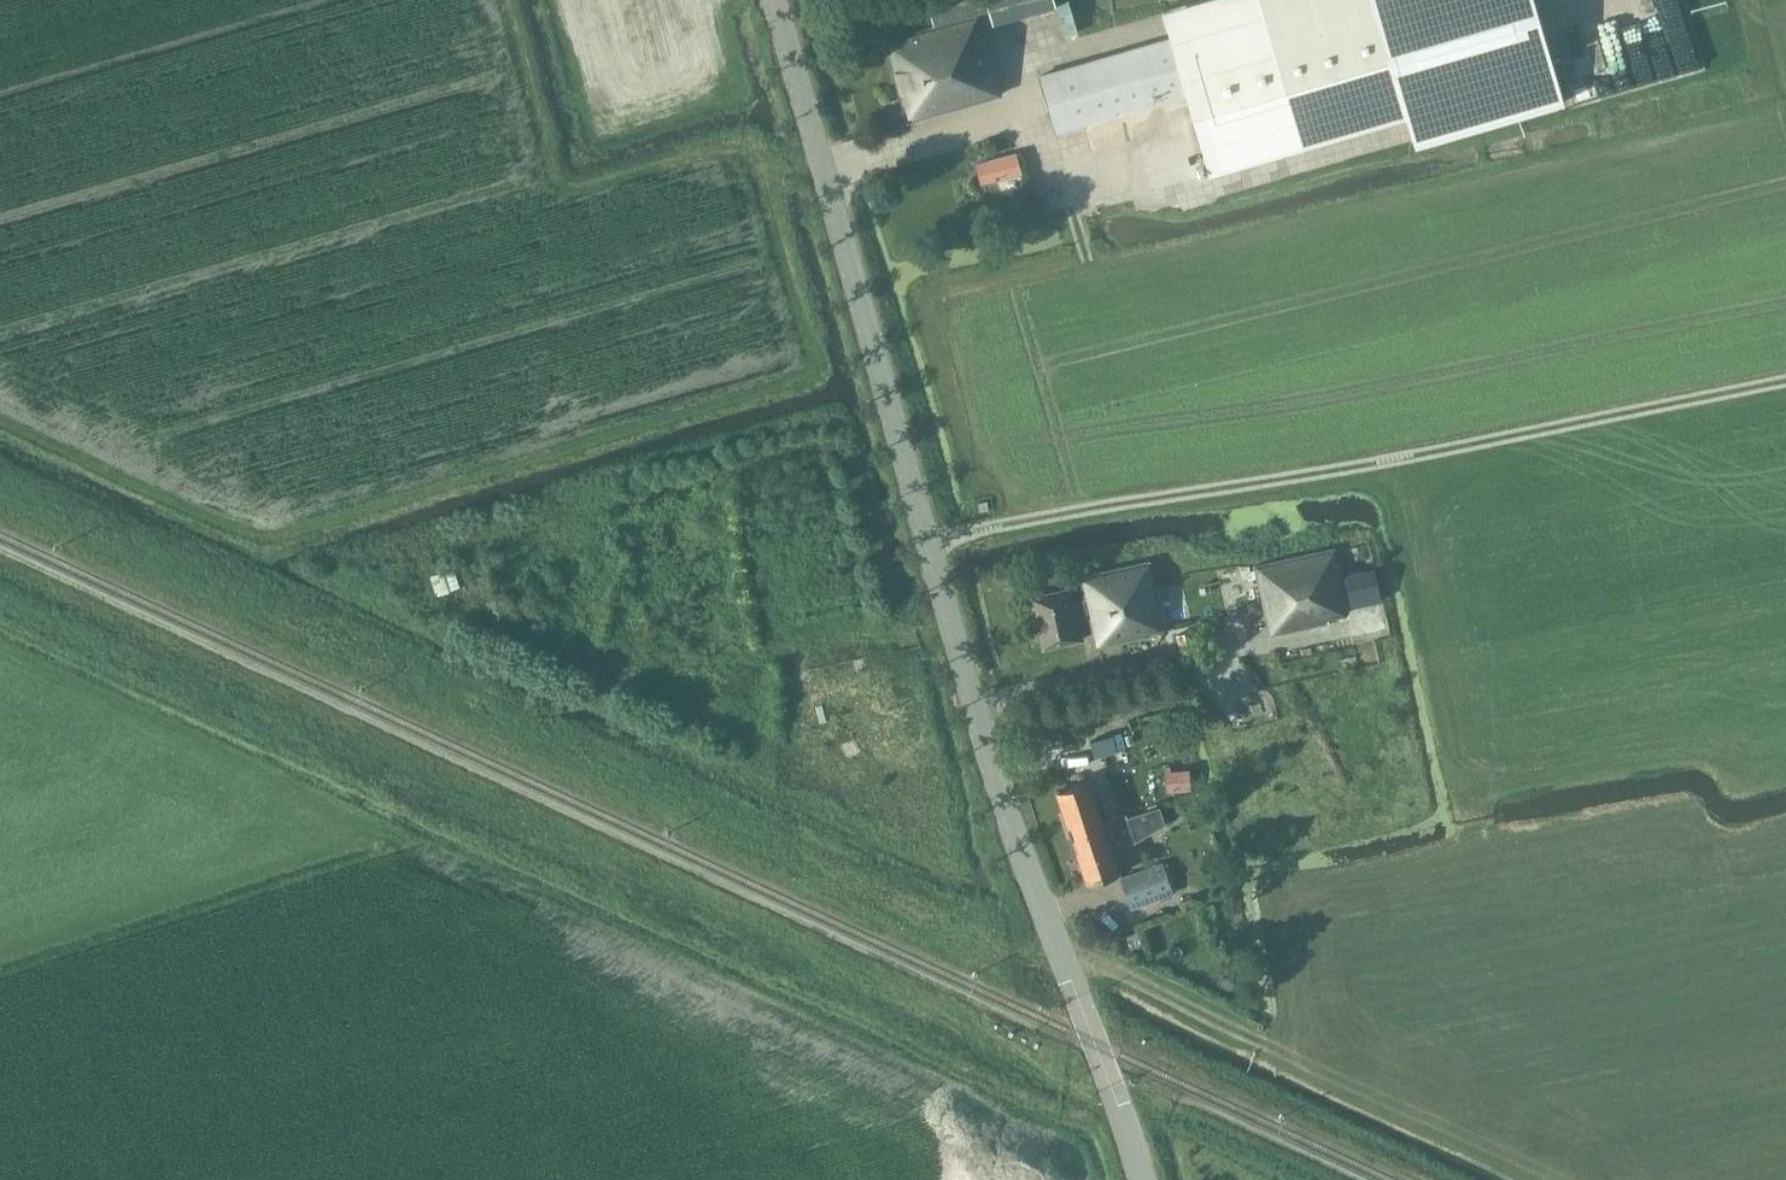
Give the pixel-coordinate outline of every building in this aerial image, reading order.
[(935,26),(885,40),(908,121),(1002,93),(986,36),(982,37),(976,14),(990,10),(993,22),(1057,3),(1056,0),(928,0),(935,26)] [(1188,95),(1211,174),(1407,117),(1374,3),(1373,0),(1204,0),(1162,12),(1169,37),(1039,74),(1056,133),(1188,95)] [(1374,3),(1407,117),(1415,145),(1565,102),(1535,0),(1374,0),(1375,3),(1374,3)] [(1065,38),(1078,34),(1068,1),(1056,5),(1065,38)] [(996,159),(1001,178),(1022,173),(1017,153),(996,159)] [(1252,565),(1269,636),(1328,623),(1327,618),(1349,613),(1335,548),(1252,565)] [(1080,617),(1092,615),(1099,644),(1145,634),(1145,633),(1165,628),(1150,561),(1082,577),(1087,598),(1076,600),(1073,588),(1031,597),(1043,647),(1084,638),(1080,617)] [(437,595),(450,591),(444,571),(431,575),(437,595)] [(1259,599),(1247,602),(1250,612),(1261,609),(1259,599)] [(1090,741),(1095,758),(1117,751),(1113,735),(1090,741)] [(1131,735),(1126,736),(1128,745),(1134,743),(1131,735)] [(1172,790),(1190,788),(1188,767),(1170,768),(1172,790)] [(1056,790),(1072,837),(1105,826),(1106,829),(1129,821),(1127,814),(1126,812),(1103,819),(1090,779),(1056,790)] [(1087,882),(1121,872),(1113,848),(1136,842),(1165,822),(1160,804),(1127,814),(1129,821),(1106,829),(1105,826),(1072,837),(1087,882)] [(1120,879),(1131,910),(1178,893),(1168,864),(1164,866),(1163,864),(1120,879)] [(1205,968),(1202,986),(1218,988),(1221,970),(1205,968)]
